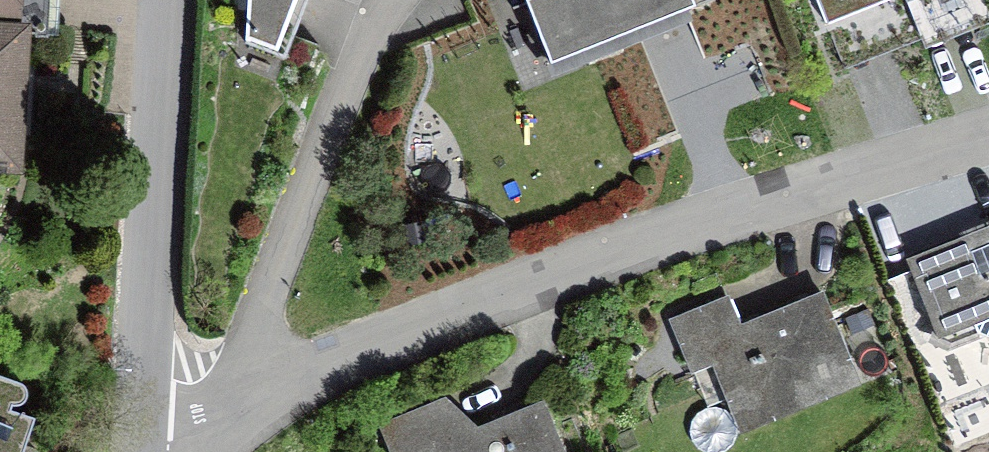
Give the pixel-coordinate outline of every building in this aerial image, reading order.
[(23,180),(26,132),(31,132),(35,70),(30,70),(32,39),(57,40),(60,0),(0,0),(0,179),(23,180)] [(245,48),(276,58),(299,0),(247,0),(245,48)] [(551,73),(698,16),(692,0),(545,0),(525,8),(551,73)] [(825,30),(870,13),(904,0),(907,8),(928,0),(814,0),(825,30)] [(910,273),(938,346),(974,333),(977,341),(988,346),(988,241),(910,273)] [(729,298),(668,322),(690,379),(712,370),(741,443),(863,394),(824,295),(741,328),(729,298)] [(988,372),(988,352),(975,352),(975,372),(988,372)] [(35,428),(10,419),(12,414),(21,415),(26,413),(28,407),(29,402),(27,397),(24,392),(0,384),(0,451),(26,451),(35,428)] [(379,425),(388,451),(564,451),(544,405),(476,430),(447,403),(379,425)]
